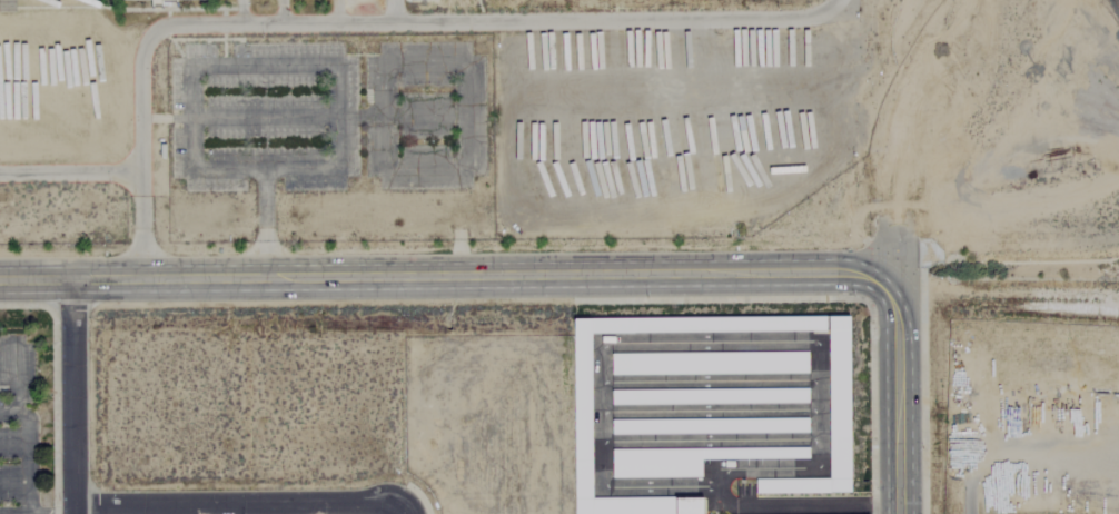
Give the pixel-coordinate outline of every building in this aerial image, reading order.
[(700,498),(701,513),(573,513),(571,318),(846,316),(849,493),(754,494),(754,480),(826,480),(825,330),(588,333),(590,498),(700,498)] [(610,354),(610,375),(806,374),(806,353),(610,354)] [(610,391),(610,405),(806,403),(806,389),(610,391)] [(610,421),(610,434),(806,433),(806,418),(610,421)] [(611,449),(611,477),(700,477),(700,459),(806,458),(806,448),(611,449)]
